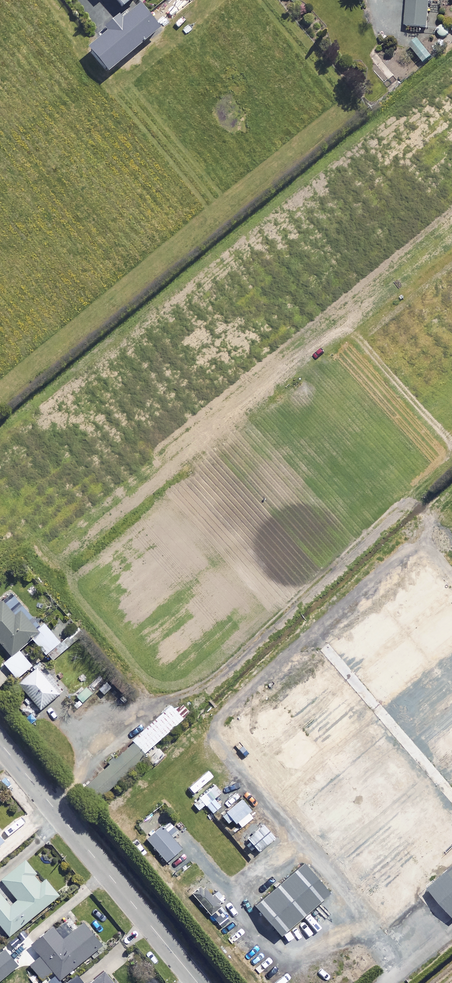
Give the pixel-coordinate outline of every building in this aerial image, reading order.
[(123,9),(135,0),(117,0),(123,9)] [(407,27),(428,28),(430,0),(408,0),(407,27)] [(160,32),(138,6),(122,20),(117,14),(102,26),(109,34),(102,40),(89,51),(109,75),(123,63),(160,32)] [(420,41),(411,48),(425,65),(433,58),(420,41)] [(12,594),(0,605),(0,643),(12,657),(32,640),(47,658),(62,645),(45,626),(42,629),(12,594)] [(32,667),(19,652),(4,664),(12,673),(17,679),(32,667)] [(49,686),(37,672),(20,686),(41,711),(63,692),(55,682),(49,686)] [(87,681),(80,674),(66,688),(73,695),(87,681)] [(175,711),(171,707),(133,741),(145,754),(155,745),(183,720),(175,711)] [(277,838),(263,825),(247,842),(260,855),(277,838)] [(182,850),(164,827),(148,840),(167,863),(182,850)] [(25,861),(1,880),(18,901),(10,908),(0,895),(0,925),(10,937),(58,897),(45,881),(43,883),(25,861)] [(330,895),(303,864),(254,907),(281,938),(330,895)] [(431,889),(451,913),(451,870),(431,889)] [(220,908),(203,887),(193,896),(210,916),(220,908)] [(33,946),(23,954),(30,962),(26,965),(41,982),(62,982),(63,982),(61,980),(102,946),(84,924),(74,932),(65,922),(55,930),(53,927),(32,944),(33,946)] [(5,950),(0,954),(0,981),(18,966),(5,950)] [(104,972),(90,982),(113,982),(104,972)] [(83,982),(75,974),(65,982),(82,982),(83,982)]
